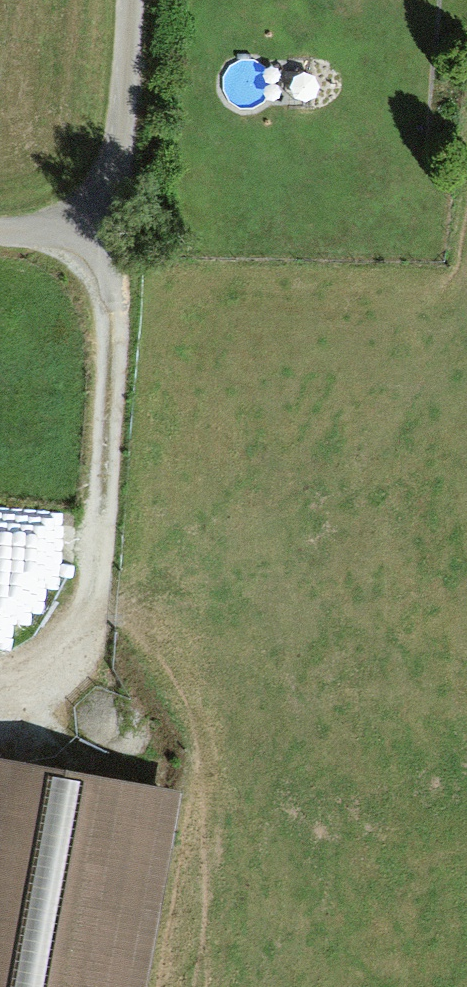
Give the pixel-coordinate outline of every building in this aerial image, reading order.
[(0,783),(0,986),(153,986),(184,818),(0,783)]
